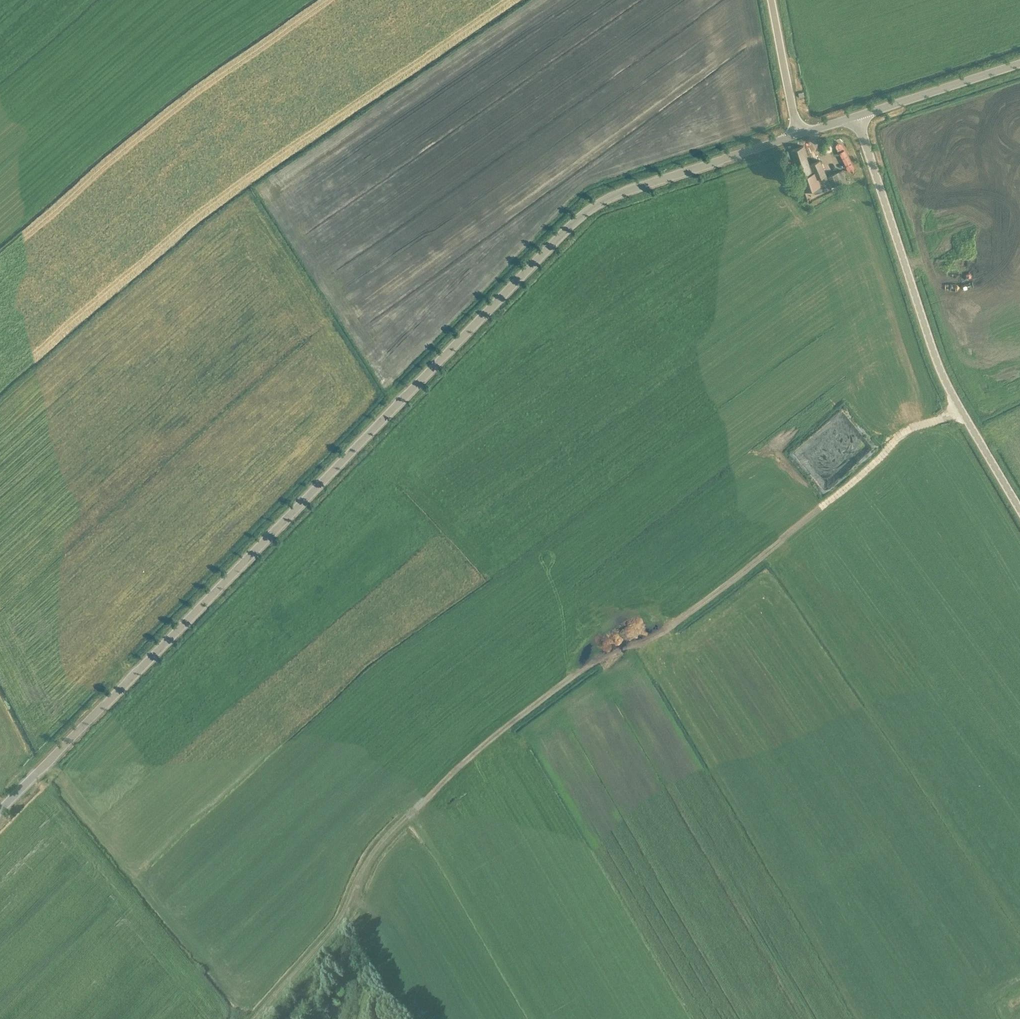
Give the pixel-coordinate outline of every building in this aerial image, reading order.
[(810,164),(806,152),(804,145),(792,149),(800,177),(799,177),(804,191),(821,186),(818,178),(826,174),(820,160),(810,164)] [(827,176),(831,186),(843,181),(839,171),(827,176)]
